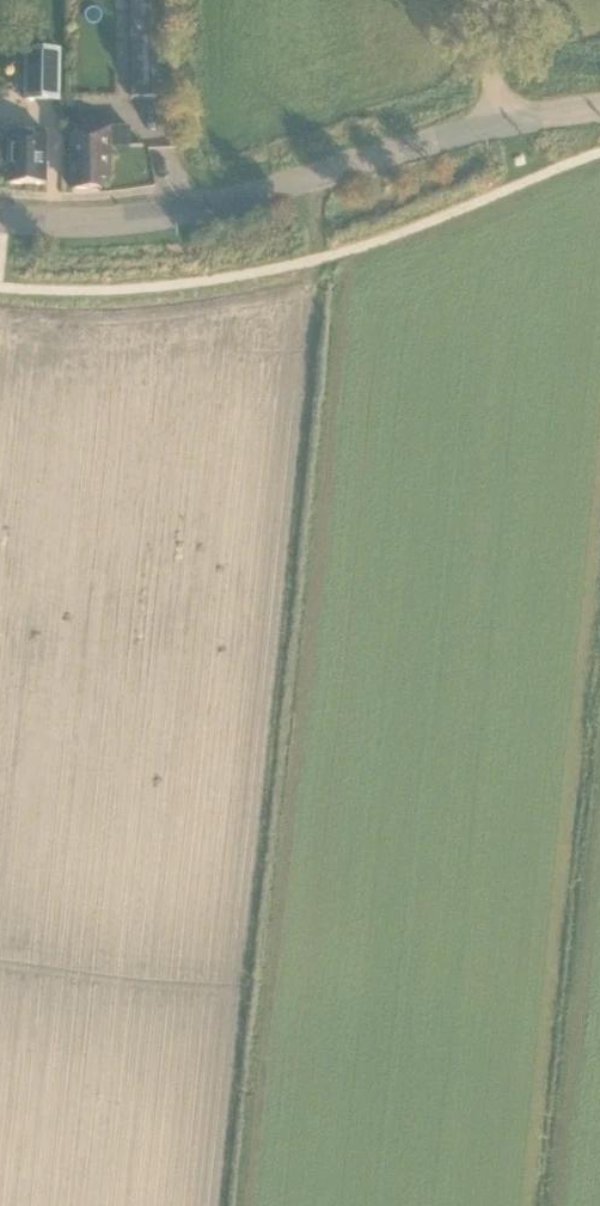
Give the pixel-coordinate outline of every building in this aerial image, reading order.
[(171,96),(169,0),(131,0),(133,97),(171,96)] [(26,49),(25,102),(62,102),(62,50),(26,49)] [(103,179),(112,179),(112,128),(73,129),(73,190),(103,189),(103,179)] [(48,134),(11,133),(11,142),(0,142),(0,166),(11,167),(10,185),(47,185),(48,134)]
